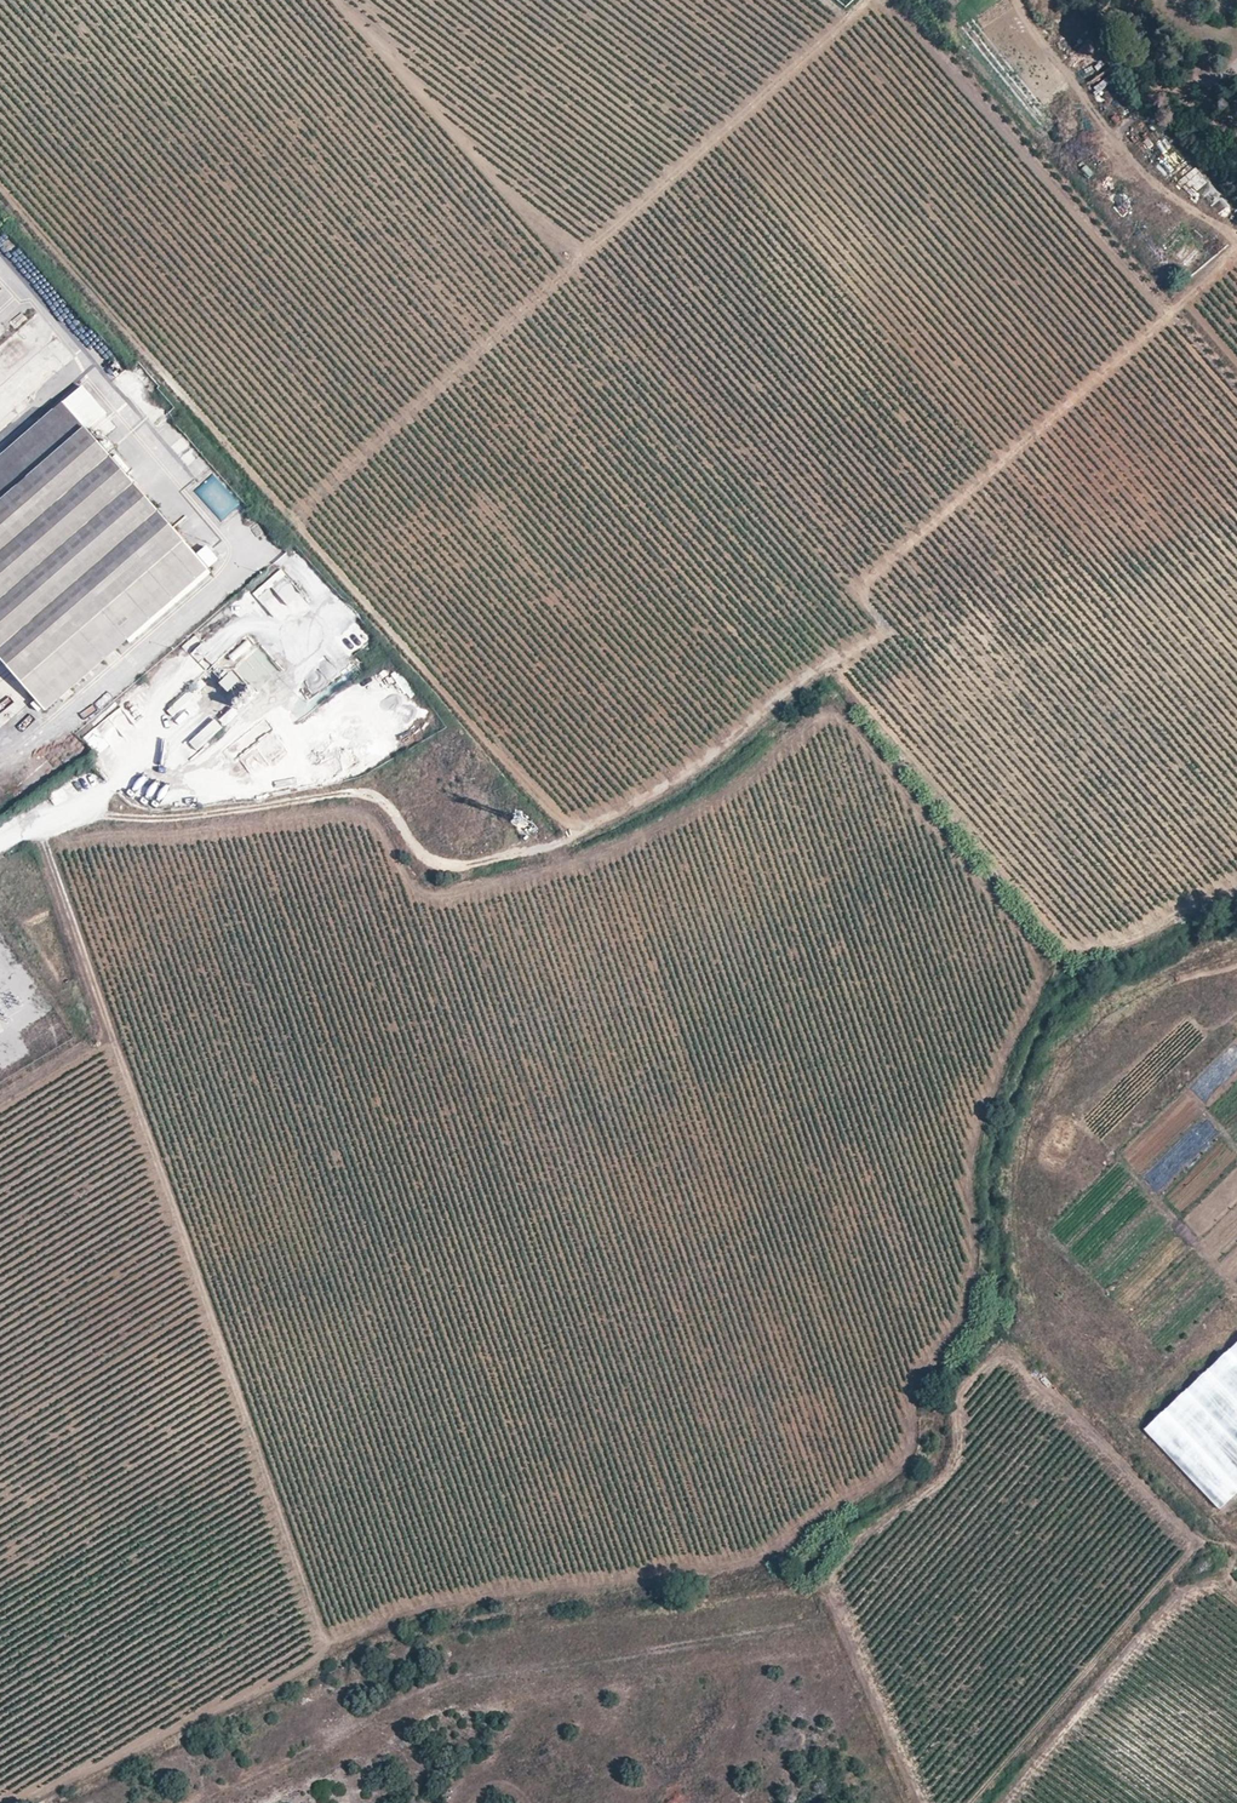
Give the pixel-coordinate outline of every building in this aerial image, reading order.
[(1218,215),(1229,205),(1220,196),(1209,206),(1218,215)] [(1151,212),(1143,221),(1155,231),(1162,223),(1151,212)] [(64,406),(17,446),(42,474),(89,434),(64,406)] [(17,446),(0,461),(0,654),(48,707),(138,628),(207,568),(162,516),(131,481),(89,434),(42,474),(17,446)] [(289,609),(282,598),(295,588),(282,570),(253,592),(274,620),(289,609)] [(219,684),(242,705),(255,692),(232,671),(219,684)] [(225,725),(237,713),(232,707),(219,719),(225,725)] [(197,750),(222,727),(214,718),(189,742),(197,750)]
